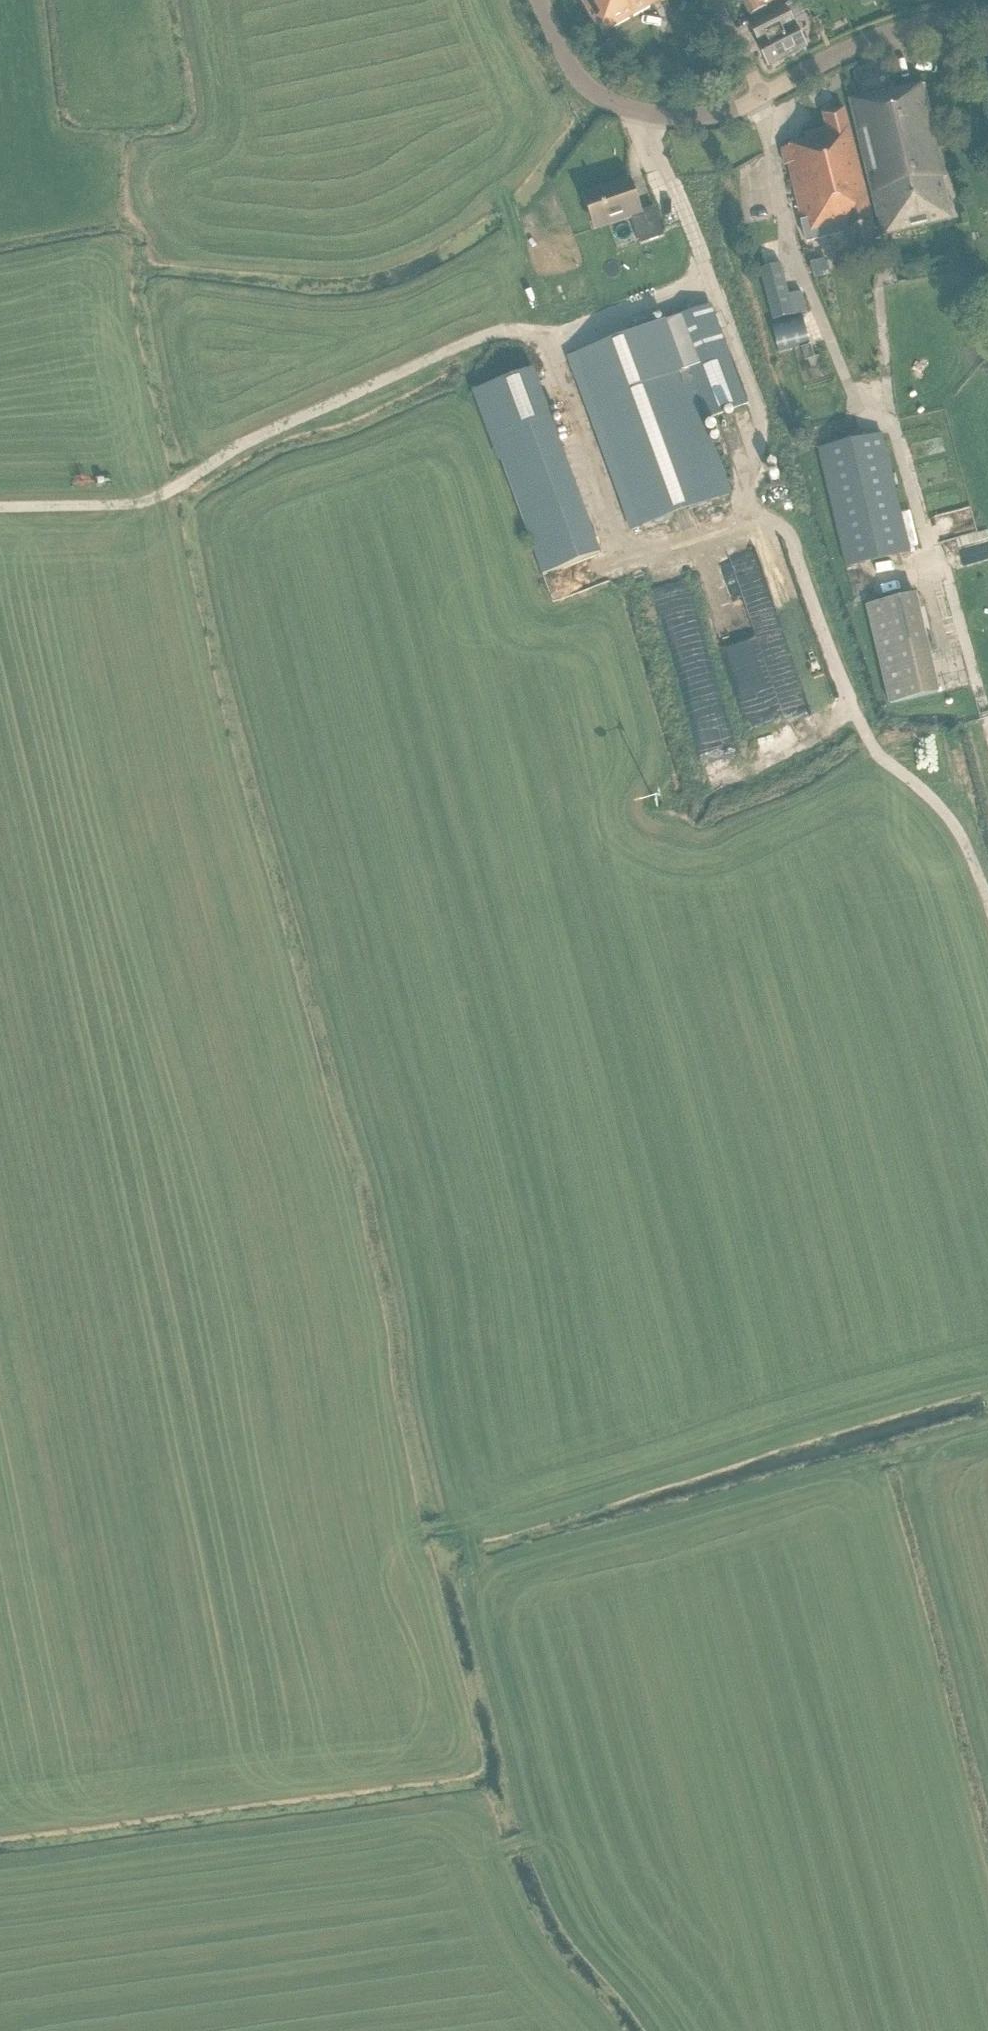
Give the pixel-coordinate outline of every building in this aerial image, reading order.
[(595,37),(663,0),(575,0),(595,37)] [(751,15),(767,6),(767,5),(776,0),(743,0),(751,15)] [(799,25),(787,3),(775,9),(777,12),(750,26),(759,42),(758,42),(771,66),(810,45),(799,25)] [(947,179),(925,85),(904,90),(903,86),(849,99),(882,237),(953,220),(943,180),(947,179)] [(874,229),(844,109),(823,114),(826,129),(804,134),(805,141),(781,147),(784,163),(787,163),(806,240),(848,230),(855,257),(877,252),(872,229),(874,229)] [(641,212),(630,180),(584,195),(596,228),(631,216),(641,245),(664,236),(654,207),(641,212)] [(788,292),(780,265),(760,270),(772,320),(806,312),(800,289),(788,292)] [(636,528),(729,494),(701,420),(747,402),(710,305),(571,355),(636,528)] [(797,315),(767,323),(775,352),(798,347),(806,344),(797,315)] [(525,521),(544,573),(602,552),(582,501),(532,369),(476,390),(525,521)] [(819,450),(846,567),(909,552),(882,436),(819,450)] [(918,593),(866,605),(889,704),(941,692),(918,593)] [(775,661),(808,655),(806,645),(793,647),(786,613),(777,615),(774,595),(752,599),(761,647),(772,646),(775,661)] [(804,678),(812,704),(837,697),(828,666),(820,669),(821,674),(804,678)] [(685,694),(706,745),(730,735),(709,684),(685,694)]
